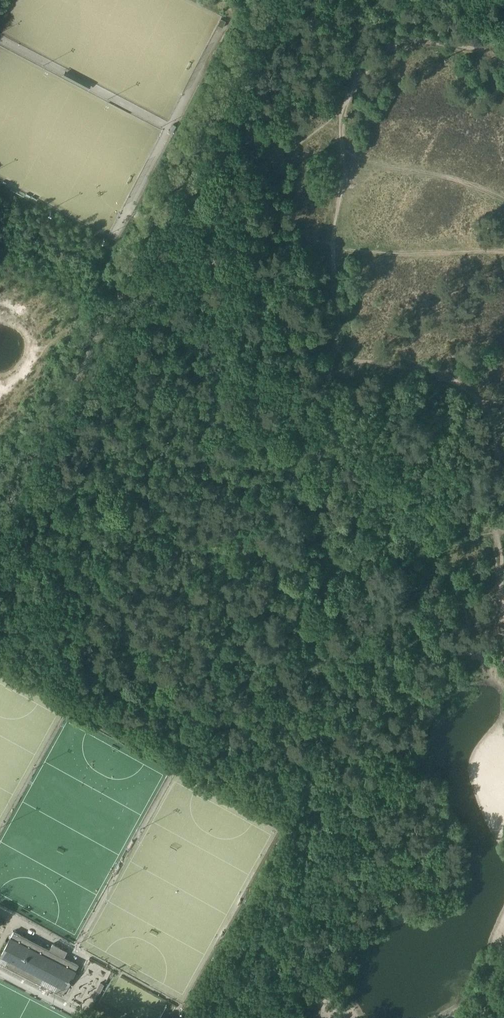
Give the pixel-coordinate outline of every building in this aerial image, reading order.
[(45,977),(59,984),(56,990),(63,994),(79,964),(65,956),(68,950),(53,943),(50,949),(14,930),(2,954),(9,958),(6,964),(42,983),(45,977)]
